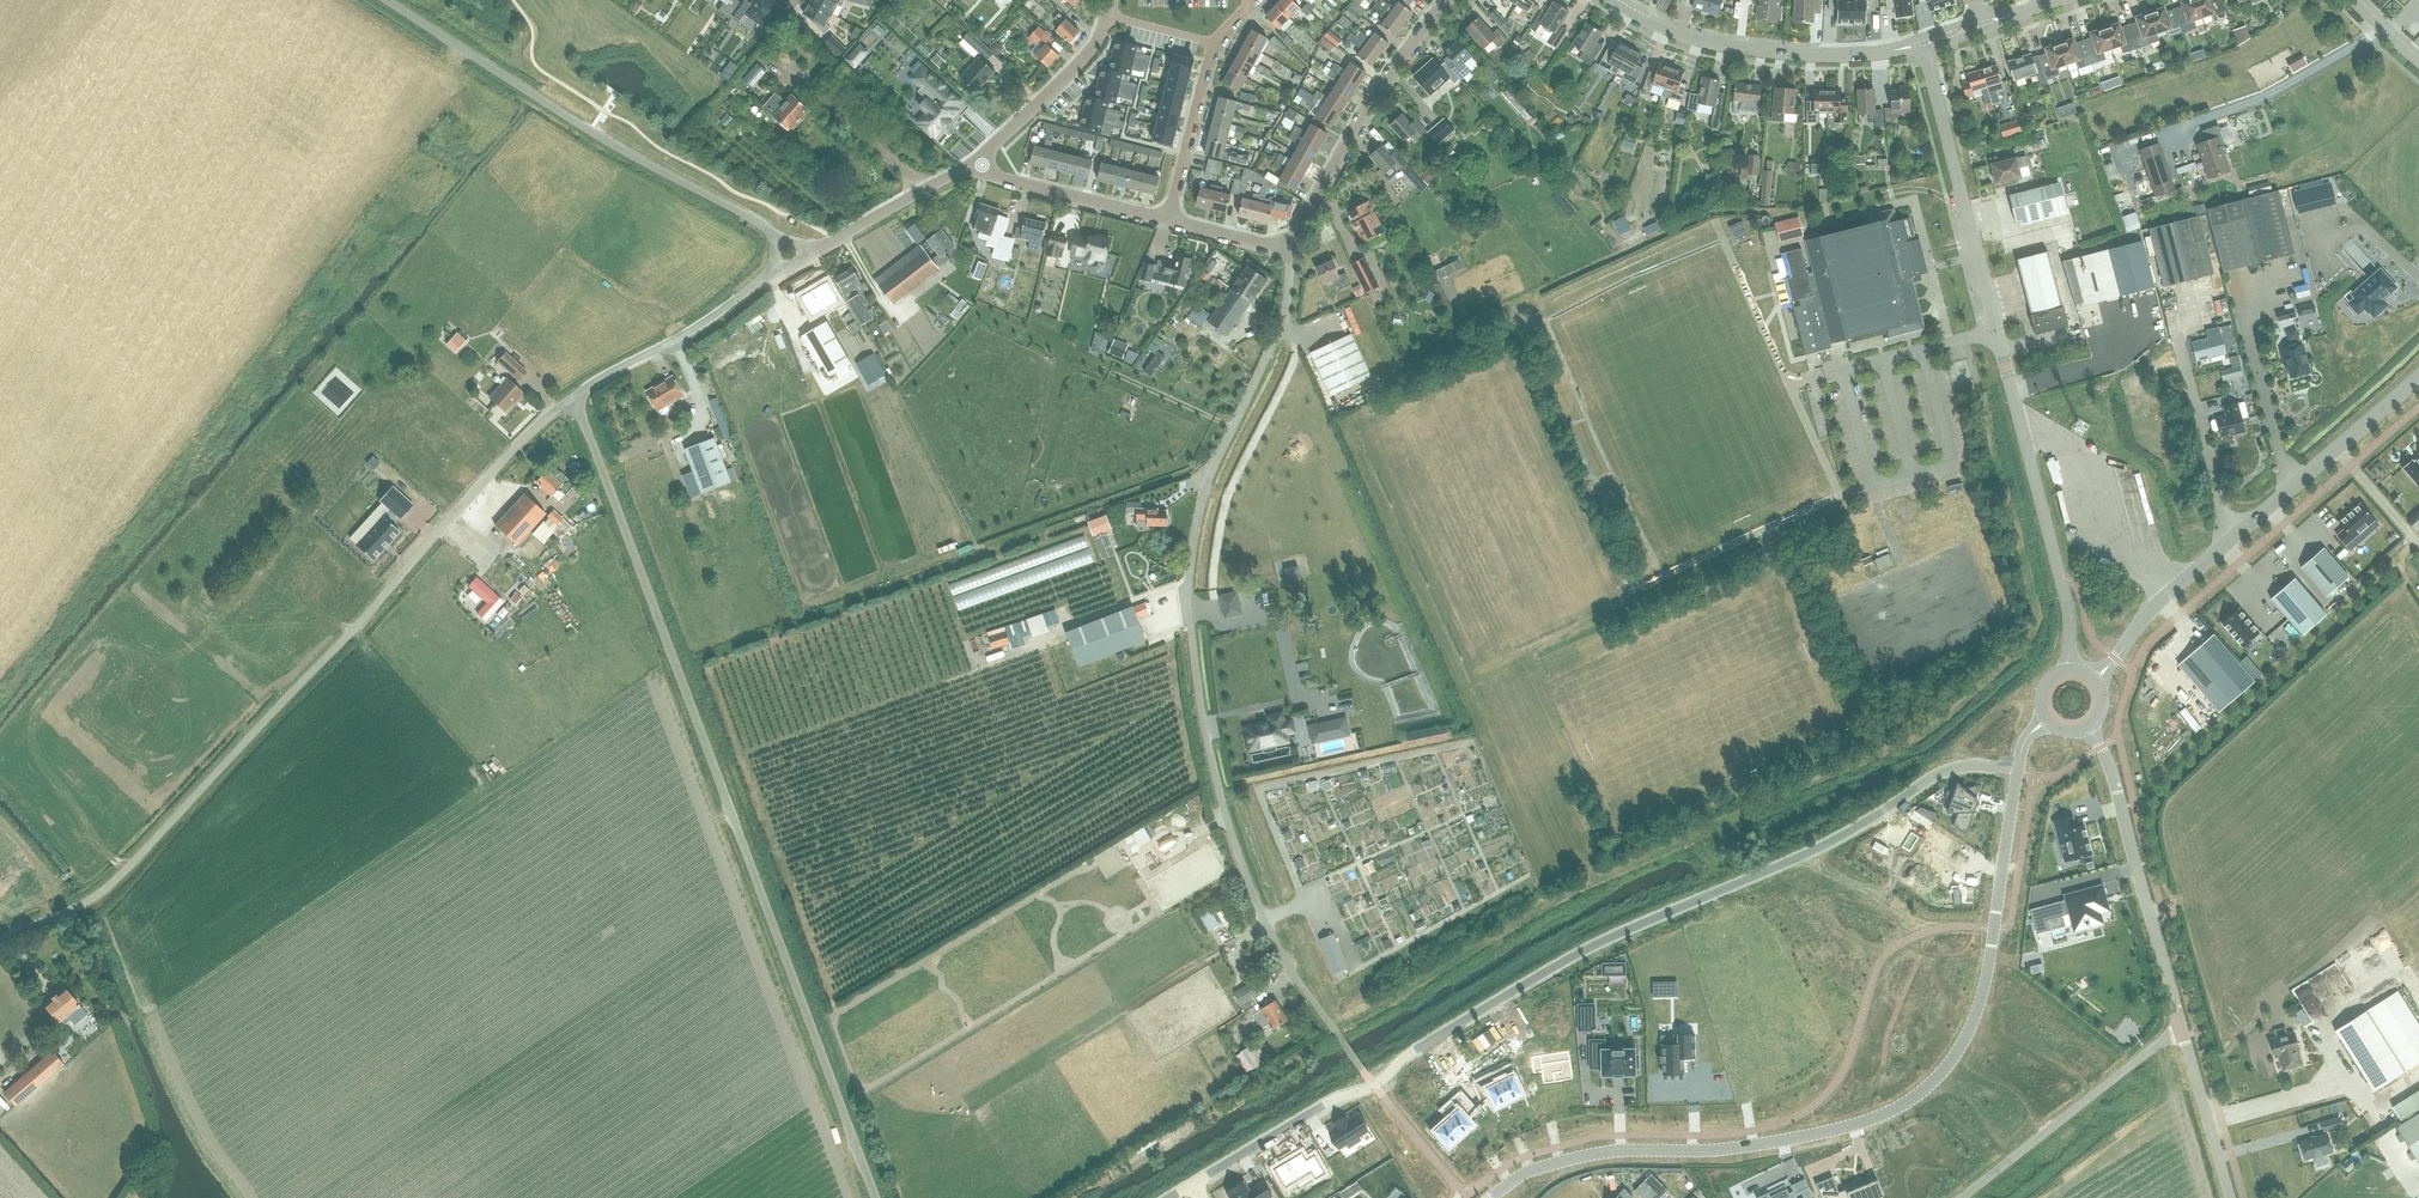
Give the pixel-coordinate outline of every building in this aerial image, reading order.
[(726,1),(719,11),(730,18),(741,2),(738,0),(724,0),(726,1)] [(783,7),(773,0),(755,0),(753,4),(748,0),(746,0),(733,17),(740,22),(746,14),(767,29),(783,7)] [(811,2),(833,14),(838,4),(839,4),(844,5),(845,0),(812,0),(811,2)] [(1023,7),(1029,12),(1035,4),(1030,0),(1029,0),(1023,7)] [(1290,18),(1300,8),(1292,0),(1282,0),(1277,5),(1290,18)] [(1359,6),(1364,0),(1356,0),(1350,8),(1361,16),(1366,10),(1359,6)] [(1377,4),(1404,24),(1413,13),(1399,2),(1394,8),(1384,0),(1372,0),(1377,4)] [(1516,6),(1523,11),(1520,16),(1530,22),(1539,7),(1533,4),(1536,0),(1520,0),(1516,6)] [(1693,8),(1718,16),(1722,0),(1696,0),(1693,8)] [(1779,0),(1758,0),(1756,17),(1776,20),(1779,0)] [(1821,0),(1794,0),(1794,21),(1813,22),(1813,7),(1820,7),(1821,0)] [(1829,10),(1838,10),(1837,23),(1852,23),(1853,0),(1829,0),(1829,10)] [(1852,23),(1866,24),(1867,11),(1876,11),(1876,0),(1861,0),(1858,0),(1853,0),(1852,23)] [(1889,10),(1897,9),(1899,18),(1915,14),(1912,0),(1886,0),(1889,10)] [(1921,4),(1929,1),(1932,11),(1956,3),(1955,0),(1920,0),(1921,4)] [(2196,0),(2187,0),(2181,2),(2183,6),(2174,9),(2182,33),(2196,28),(2194,20),(2202,17),(2196,0)] [(2202,17),(2211,14),(2214,22),(2228,17),(2222,0),(2196,0),(2202,17)] [(638,2),(635,7),(640,10),(643,5),(638,2)] [(827,24),(833,14),(811,2),(804,14),(811,18),(810,19),(825,34),(831,28),(827,24)] [(1305,6),(1317,18),(1317,17),(1321,20),(1324,17),(1315,8),(1309,2),(1305,6)] [(1542,37),(1549,41),(1548,42),(1557,48),(1567,31),(1560,26),(1569,12),(1553,2),(1540,24),(1547,29),(1542,37)] [(1404,24),(1377,4),(1373,9),(1386,19),(1382,26),(1395,36),(1404,24)] [(1290,18),(1277,5),(1266,16),(1279,29),(1290,18)] [(1313,21),(1317,18),(1305,6),(1301,10),(1307,16),(1313,21)] [(1356,23),(1361,17),(1349,8),(1344,14),(1356,23)] [(2164,8),(2150,13),(2157,33),(2166,30),(2168,38),(2182,33),(2174,9),(2165,12),(2164,8)] [(1026,10),(1021,15),(1026,20),(1031,15),(1026,10)] [(1500,28),(1505,24),(1495,12),(1490,16),(1500,28)] [(2157,33),(2150,13),(2136,18),(2138,22),(2129,25),(2137,49),(2151,44),(2148,36),(2157,33)] [(1071,43),(1080,33),(1059,14),(1055,18),(1062,25),(1057,30),(1071,43)] [(1343,16),(1338,22),(1347,29),(1352,23),(1343,16)] [(1502,46),(1508,41),(1497,29),(1492,34),(1479,19),(1466,30),(1483,49),(1492,42),(1496,46),(1499,43),(1502,46)] [(1593,49),(1602,34),(1586,24),(1573,45),(1584,52),(1579,59),(1591,66),(1599,53),(1593,49)] [(2119,24),(2105,28),(2112,48),(2120,45),(2123,53),(2137,49),(2129,25),(2120,28),(2119,24)] [(1054,40),(1047,33),(1039,26),(1029,38),(1041,50),(1036,56),(1048,68),(1059,55),(1049,46),(1054,40)] [(2092,37),(2084,40),(2092,64),(2106,59),(2103,51),(2112,48),(2105,28),(2091,33),(2092,37)] [(2240,28),(2233,30),(2239,46),(2245,42),(2240,28)] [(1245,44),(1260,52),(1268,39),(1253,30),(1245,44)] [(1282,30),(1278,34),(1291,47),(1295,43),(1282,30)] [(1337,46),(1342,40),(1329,31),(1324,36),(1337,46)] [(970,32),(964,38),(964,39),(960,43),(975,57),(979,52),(988,60),(994,54),(970,32)] [(1357,37),(1362,41),(1366,36),(1361,32),(1357,37)] [(1362,41),(1357,37),(1351,33),(1347,39),(1362,50),(1358,56),(1371,67),(1380,55),(1367,45),(1362,41)] [(1366,36),(1362,41),(1367,45),(1380,55),(1389,43),(1376,33),(1371,40),(1366,36)] [(847,49),(832,35),(825,43),(839,57),(847,49)] [(989,35),(984,40),(989,45),(994,40),(989,35)] [(1280,51),(1285,46),(1275,36),(1270,41),(1280,51)] [(1320,43),(1331,52),(1335,46),(1325,38),(1320,43)] [(2074,39),(2060,44),(2067,64),(2075,61),(2078,69),(2092,64),(2084,40),(2075,43),(2074,39)] [(1117,40),(1113,55),(1149,64),(1152,56),(1136,52),(1138,45),(1117,40)] [(1446,48),(1443,50),(1450,58),(1444,63),(1460,81),(1471,71),(1475,67),(1475,63),(1471,58),(1457,42),(1448,50),(1446,48)] [(1619,69),(1630,50),(1619,43),(1613,53),(1607,50),(1599,65),(1609,71),(1612,66),(1619,69)] [(998,44),(992,50),(999,56),(1004,49),(998,44)] [(1260,52),(1245,44),(1238,56),(1253,65),(1260,52)] [(2047,53),(2038,56),(2046,80),(2061,75),(2058,67),(2067,64),(2060,44),(2046,49),(2047,53)] [(848,60),(855,67),(868,53),(861,46),(848,60)] [(1642,56),(1630,50),(1619,69),(1626,73),(1623,78),(1634,85),(1643,69),(1636,65),(1642,56)] [(938,54),(933,61),(941,69),(947,62),(938,54)] [(2031,54),(2008,62),(2015,80),(2037,73),(2040,84),(2047,82),(2046,80),(2038,56),(2038,55),(2032,57),(2031,54)] [(1124,74),(1123,74),(1130,76),(1132,69),(1147,73),(1149,64),(1113,55),(1109,69),(1109,70),(1124,74)] [(1171,69),(1191,74),(1195,60),(1175,55),(1171,69)] [(1231,69),(1246,78),(1253,65),(1238,56),(1231,69)] [(996,72),(980,57),(962,78),(977,93),(996,72)] [(1430,95),(1450,79),(1433,59),(1413,76),(1430,95)] [(2303,59),(2288,67),(2292,73),(2306,65),(2303,59)] [(928,113),(921,121),(923,123),(921,125),(932,135),(934,133),(936,135),(943,126),(945,128),(952,121),(950,119),(957,111),(954,108),(961,101),(953,94),(953,93),(946,86),(941,82),(919,63),(912,70),(915,72),(924,81),(925,80),(927,81),(920,89),(918,91),(927,99),(921,107),(928,113)] [(1259,63),(1257,67),(1271,74),(1273,71),(1259,63)] [(1331,69),(1338,73),(1341,67),(1335,63),(1331,69)] [(1338,73),(1337,74),(1342,77),(1357,87),(1366,73),(1351,63),(1346,70),(1341,67),(1338,73)] [(752,88),(767,71),(758,64),(744,80),(752,88)] [(1486,64),(1481,69),(1494,84),(1500,78),(1486,64)] [(1664,90),(1671,68),(1659,64),(1656,73),(1649,71),(1642,92),(1648,94),(1651,85),(1664,90)] [(2002,107),(1995,85),(2002,83),(1996,66),(1981,70),(1993,109),(2002,107)] [(1271,74),(1257,67),(1255,70),(1269,78),(1271,74)] [(1122,80),(1123,74),(1124,74),(1109,70),(1109,69),(1102,68),(1098,83),(1135,92),(1137,84),(1122,80)] [(1671,68),(1664,90),(1671,92),(1669,98),(1681,102),(1687,84),(1681,82),(1684,72),(1671,68)] [(1188,88),(1191,74),(1171,69),(1168,83),(1188,88)] [(1246,78),(1231,69),(1223,83),(1238,91),(1246,78)] [(1337,74),(1338,73),(1331,69),(1327,75),(1334,79),(1337,74)] [(725,70),(720,77),(728,82),(733,75),(725,70)] [(1969,82),(1962,84),(1966,98),(1974,96),(1973,91),(1982,89),(1986,104),(1988,111),(1993,109),(1992,105),(1981,70),(1967,75),(1969,82)] [(1296,74),(1292,81),(1298,84),(1301,77),(1296,74)] [(1339,82),(1333,90),(1349,100),(1357,87),(1342,77),(1337,74),(1334,79),(1339,82)] [(1714,106),(1711,123),(1710,128),(1717,129),(1718,125),(1722,102),(1715,101),(1719,80),(1713,79),(1713,80),(1702,78),(1697,103),(1714,106)] [(1133,100),(1135,92),(1098,83),(1095,97),(1095,98),(1109,101),(1109,102),(1116,104),(1118,97),(1133,100)] [(1164,97),(1184,103),(1188,88),(1168,83),(1164,97)] [(1473,83),(1469,89),(1476,93),(1480,87),(1473,83)] [(1735,83),(1733,101),(1731,101),(1730,110),(1732,113),(1734,114),(1740,111),(1740,109),(1758,111),(1762,86),(1735,83)] [(1774,104),(1773,120),(1786,121),(1786,112),(1796,113),(1797,88),(1782,87),(1781,104),(1774,104)] [(1898,114),(1910,113),(1908,87),(1903,87),(1904,90),(1890,91),(1892,108),(1884,109),(1886,124),(1899,123),(1898,114)] [(2100,87),(2091,90),(2093,96),(2102,93),(2100,87)] [(1340,113),(1301,88),(1298,94),(1321,110),(1316,117),(1331,127),(1340,113)] [(1333,90),(1329,97),(1318,90),(1314,96),(1302,88),(1301,88),(1340,113),(1349,100),(1333,90)] [(1485,88),(1479,94),(1483,98),(1489,93),(1485,88)] [(1521,113),(1526,108),(1508,89),(1503,93),(1521,113)] [(1819,111),(1827,112),(1827,90),(1814,90),(1813,101),(1806,101),(1806,121),(1819,122),(1819,111)] [(1827,90),(1827,112),(1827,120),(1827,121),(1828,121),(1829,125),(1842,125),(1843,122),(1847,122),(1848,102),(1839,102),(1839,90),(1827,90)] [(1876,127),(1884,127),(1883,110),(1875,111),(1874,90),(1857,90),(1858,114),(1870,114),(1870,121),(1875,120),(1876,127)] [(1254,102),(1256,95),(1242,91),(1240,98),(1254,102)] [(2050,93),(2043,96),(2048,111),(2055,109),(2050,93)] [(791,132),(810,110),(794,96),(787,103),(776,94),(764,108),(791,132)] [(1628,94),(1624,100),(1633,105),(1637,99),(1628,94)] [(1108,108),(1109,102),(1109,101),(1095,98),(1095,97),(1088,96),(1084,111),(1121,120),(1123,112),(1108,108)] [(1181,117),(1184,103),(1164,97),(1160,112),(1181,117)] [(1220,97),(1216,112),(1234,116),(1235,109),(1241,110),(1242,108),(1243,103),(1237,101),(1220,97)] [(730,108),(738,115),(747,104),(740,98),(730,108)] [(1290,108),(1285,116),(1294,121),(1298,113),(1290,108)] [(1526,108),(1521,113),(1526,120),(1531,116),(1532,115),(1526,108)] [(1121,120),(1084,111),(1080,126),(1102,131),(1103,125),(1119,128),(1121,120)] [(1157,126),(1177,131),(1181,117),(1160,112),(1157,126)] [(1216,112),(1213,126),(1244,134),(1246,128),(1232,124),(1234,116),(1216,112)] [(1678,113),(1676,123),(1683,125),(1685,114),(1678,113)] [(1417,140),(1427,131),(1416,120),(1411,125),(1402,115),(1391,126),(1406,142),(1413,135),(1417,140)] [(1531,116),(1526,120),(1531,125),(1535,121),(1531,116)] [(1573,116),(1568,120),(1572,125),(1577,120),(1573,116)] [(1438,144),(1454,129),(1444,118),(1428,133),(1438,144)] [(1586,119),(1583,124),(1589,127),(1592,122),(1586,119)] [(2019,120),(1998,126),(2002,138),(2023,131),(2019,120)] [(1032,163),(1046,167),(1051,150),(1053,141),(1051,140),(1054,131),(1055,131),(1057,125),(1045,122),(1043,128),(1048,129),(1045,140),(1046,140),(1044,149),(1036,146),(1032,163)] [(1311,124),(1308,131),(1296,125),(1292,133),(1299,137),(1303,139),(1319,148),(1327,133),(1311,124)] [(1055,131),(1069,135),(1071,129),(1057,125),(1055,131)] [(2206,142),(2198,145),(2209,178),(2229,171),(2221,146),(2225,145),(2218,125),(2202,131),(2206,142)] [(1173,146),(1177,131),(1157,126),(1153,141),(1173,146)] [(1213,126),(1209,140),(1219,143),(1219,141),(1227,143),(1229,135),(1243,139),(1244,134),(1213,126)] [(1069,135),(1083,139),(1085,133),(1071,129),(1069,135)] [(1097,136),(1085,133),(1083,139),(1095,142),(1097,136)] [(1296,142),(1299,137),(1292,133),(1289,138),(1296,142)] [(1625,135),(1622,144),(1633,149),(1637,140),(1625,135)] [(1101,151),(1105,138),(1099,136),(1095,150),(1101,151)] [(1110,145),(1122,148),(1124,142),(1112,139),(1110,145)] [(1296,153),(1311,162),(1319,148),(1303,139),(1296,153)] [(1206,154),(1247,164),(1252,165),(1253,161),(1249,160),(1249,156),(1232,152),(1232,153),(1225,151),(1227,143),(1219,141),(1219,143),(1209,140),(1206,154)] [(2107,141),(2096,145),(2100,156),(2110,152),(2107,141)] [(1122,148),(1136,152),(1138,146),(1124,142),(1122,148)] [(2155,196),(2175,190),(2160,145),(2140,151),(2155,196)] [(1136,152),(1150,155),(1152,149),(1138,146),(1136,152)] [(1397,171),(1407,162),(1397,151),(1391,155),(1383,146),(1371,156),(1385,172),(1393,166),(1397,171)] [(1115,148),(1112,159),(1118,161),(1120,149),(1115,148)] [(1152,149),(1150,155),(1162,158),(1164,152),(1152,149)] [(1046,167),(1060,171),(1065,154),(1051,150),(1046,167)] [(1273,157),(1277,159),(1283,163),(1287,157),(1280,153),(1279,154),(1276,152),(1273,157)] [(1311,162),(1296,153),(1288,167),(1304,175),(1311,162)] [(1060,171),(1074,174),(1079,157),(1065,154),(1060,171)] [(1748,163),(1747,174),(1759,176),(1761,159),(1758,158),(1758,155),(1749,154),(1748,163)] [(1898,156),(1890,157),(1890,159),(1891,163),(1891,165),(1899,164),(1898,156)] [(2019,169),(2029,166),(2026,156),(2008,161),(2007,158),(2000,160),(2001,162),(1992,165),(1997,184),(2006,181),(2006,182),(2012,180),(2021,178),(2019,169)] [(1079,157),(1074,174),(1089,178),(1093,161),(1079,157)] [(1209,158),(1207,165),(1222,169),(1224,162),(1209,158)] [(1283,163),(1277,159),(1273,166),(1280,170),(1283,163)] [(1811,161),(1811,167),(1811,174),(1827,175),(1827,161),(1811,161)] [(1268,173),(1271,165),(1263,162),(1260,170),(1268,173)] [(1798,162),(1789,162),(1785,169),(1788,176),(1796,177),(1801,170),(1798,162)] [(1098,180),(1113,184),(1117,167),(1103,163),(1098,180)] [(2178,175),(2198,168),(2196,163),(2177,170),(2178,175)] [(1222,169),(1207,165),(1205,172),(1220,176),(1222,169)] [(1132,170),(1117,167),(1113,184),(1127,187),(1132,170)] [(1245,196),(1249,181),(1252,169),(1245,167),(1242,180),(1238,194),(1245,196)] [(1304,175),(1288,167),(1280,181),(1291,187),(1296,190),(1304,175)] [(1429,169),(1420,177),(1427,185),(1436,177),(1429,169)] [(1764,169),(1760,204),(1768,205),(1772,170),(1764,169)] [(1127,187),(1141,191),(1146,174),(1132,170),(1127,187)] [(1411,170),(1405,175),(1417,189),(1423,183),(1411,170)] [(1146,174),(1141,191),(1156,195),(1160,177),(1146,174)] [(1231,193),(1238,194),(1242,180),(1235,178),(1231,193)] [(1270,180),(1268,187),(1276,189),(1277,185),(1270,180)] [(1280,181),(1278,185),(1289,191),(1291,187),(1280,181)] [(2270,182),(2248,188),(2250,197),(2272,191),(2270,182)] [(1423,183),(1417,189),(1421,193),(1427,188),(1423,183)] [(2058,183),(2009,196),(2016,222),(2053,212),(2054,217),(2066,214),(2058,183)] [(2330,183),(2294,192),(2299,213),(2336,204),(2330,183)] [(1202,188),(1198,205),(1212,208),(1216,191),(1218,186),(1212,184),(1210,190),(1202,188)] [(1216,191),(1212,208),(1227,212),(1231,195),(1222,193),(1223,187),(1218,186),(1216,191)] [(1280,205),(1284,190),(1277,189),(1274,203),(1280,205)] [(1820,203),(1828,202),(1828,189),(1820,189),(1820,203)] [(2224,272),(2295,253),(2279,190),(2207,209),(2224,272)] [(1239,215),(1254,219),(1260,194),(1254,193),(1253,200),(1244,198),(1239,215)] [(1260,194),(1254,219),(1269,223),(1273,206),(1264,203),(1266,198),(1260,197),(1261,194),(1260,194)] [(1366,244),(1388,234),(1372,202),(1351,212),(1366,244)] [(974,229),(984,232),(983,234),(993,237),(996,229),(1002,212),(982,205),(976,222),(976,223),(974,229)] [(2204,205),(2188,209),(2190,217),(2206,213),(2204,205)] [(1792,304),(1805,351),(1816,347),(1818,353),(1833,349),(1831,343),(1888,328),(1890,337),(1925,328),(1912,277),(1928,272),(1919,238),(1915,239),(1909,218),(1897,222),(1894,210),(1869,217),(1871,225),(1808,242),(1816,272),(1809,274),(1802,249),(1782,254),(1788,279),(1785,280),(1791,304),(1792,304)] [(2122,217),(2127,232),(2141,227),(2136,212),(2122,217)] [(2199,216),(2150,229),(2153,243),(2165,287),(2214,274),(2199,216)] [(1624,217),(1615,221),(1620,234),(1630,230),(1624,217)] [(1775,223),(1781,242),(1804,236),(1799,217),(1775,223)] [(1030,241),(1028,248),(1039,251),(1040,244),(1042,244),(1046,225),(1027,220),(1025,229),(1017,227),(1015,238),(1022,240),(1030,241)] [(1657,222),(1644,229),(1647,235),(1660,229),(1657,222)] [(1743,222),(1730,228),(1736,240),(1749,235),(1743,222)] [(907,230),(918,244),(926,238),(915,223),(907,230)] [(928,240),(923,244),(930,253),(935,249),(939,255),(934,258),(940,267),(950,259),(946,254),(956,247),(942,229),(928,240)] [(1051,234),(1046,253),(1058,255),(1060,248),(1064,249),(1066,237),(1051,234)] [(1998,235),(2002,253),(2009,252),(2005,234),(1998,235)] [(985,237),(982,244),(981,246),(989,249),(989,247),(992,239),(985,237)] [(1081,239),(1076,255),(1086,257),(1086,258),(1086,259),(1086,260),(1087,261),(1088,262),(1089,262),(1089,263),(1090,263),(1091,263),(1092,263),(1093,262),(1094,262),(1094,261),(1095,261),(1095,260),(1096,257),(1105,259),(1110,239),(1101,237),(1101,239),(1092,237),(1090,241),(1081,239)] [(2011,251),(2017,248),(2014,239),(2008,241),(2011,251)] [(2120,297),(2155,288),(2143,241),(2108,250),(2120,297)] [(1015,247),(1015,246),(1002,243),(1001,244),(998,258),(1012,261),(1015,247)] [(894,304),(939,269),(921,246),(876,280),(894,304)] [(2073,260),(2062,263),(2064,268),(2076,306),(2084,304),(2085,306),(2120,297),(2108,250),(2073,259),(2073,260)] [(2031,315),(2036,335),(2068,326),(2063,306),(2062,307),(2048,251),(2017,259),(2031,315)] [(1158,266),(1157,272),(1161,273),(1161,271),(1166,273),(1164,282),(1179,285),(1183,286),(1185,287),(1185,285),(1187,277),(1189,278),(1194,259),(1179,256),(1177,263),(1176,265),(1159,261),(1158,266)] [(1352,263),(1362,285),(1376,278),(1365,257),(1352,263)] [(1460,259),(1444,267),(1448,276),(1464,268),(1460,259)] [(1341,290),(1353,285),(1347,272),(1342,275),(1335,260),(1317,268),(1324,283),(1335,278),(1341,290)] [(1145,262),(1141,279),(1151,282),(1152,279),(1155,265),(1145,262)] [(974,278),(982,281),(987,267),(979,264),(974,278)] [(1229,338),(1270,281),(1251,267),(1210,324),(1229,338)] [(851,291),(863,284),(854,268),(835,278),(844,295),(845,294),(849,301),(847,301),(862,325),(874,318),(859,294),(854,297),(851,291)] [(2385,274),(2382,273),(2379,271),(2365,284),(2364,283),(2354,292),(2358,296),(2356,297),(2357,298),(2351,304),(2358,312),(2365,307),(2368,311),(2369,310),(2374,315),(2376,314),(2380,313),(2382,310),(2384,306),(2386,305),(2381,300),(2382,298),(2383,298),(2383,297),(2384,296),(2383,296),(2382,295),(2386,291),(2387,292),(2388,293),(2389,292),(2390,292),(2389,292),(2394,287),(2388,280),(2387,277),(2385,274)] [(1230,286),(1219,279),(1215,286),(1225,293),(1230,286)] [(842,300),(830,280),(804,296),(815,316),(842,300)] [(1360,285),(1354,288),(1358,298),(1365,294),(1360,285)] [(1427,290),(1421,298),(1430,304),(1436,296),(1427,290)] [(956,318),(967,302),(963,299),(961,301),(949,293),(943,301),(955,309),(952,314),(956,318)] [(2313,303),(2297,307),(2299,316),(2315,312),(2313,303)] [(2294,309),(2277,313),(2279,320),(2295,316),(2294,309)] [(1308,327),(1333,316),(1330,311),(1306,321),(1308,327)] [(802,336),(820,368),(825,365),(830,376),(852,363),(827,321),(802,336)] [(2202,341),(2193,343),(2197,360),(2225,352),(2219,328),(2208,331),(2210,339),(2205,340),(2205,339),(2202,340),(2202,341)] [(1332,398),(1374,377),(1353,334),(1311,355),(1332,398)] [(447,345),(455,352),(463,343),(455,336),(447,345)] [(1109,353),(1123,359),(1129,345),(1115,339),(1109,353)] [(2291,377),(2310,373),(2302,344),(2281,349),(2284,360),(2287,360),(2291,377)] [(1218,349),(1208,362),(1220,371),(1230,358),(1218,349)] [(519,380),(527,371),(506,352),(497,361),(519,380)] [(875,352),(856,364),(871,389),(890,377),(875,352)] [(2238,356),(2230,358),(2233,367),(2241,365),(2238,356)] [(2240,366),(2221,371),(2224,380),(2243,375),(2240,366)] [(507,378),(490,398),(505,412),(516,399),(517,400),(524,393),(507,378)] [(660,385),(648,392),(658,410),(660,414),(664,415),(669,412),(670,408),(667,404),(684,395),(674,378),(661,386),(660,385)] [(474,397),(469,403),(483,416),(488,410),(474,397)] [(521,406),(530,410),(534,402),(524,398),(521,406)] [(717,399),(710,402),(720,427),(714,429),(719,441),(725,438),(725,440),(732,437),(717,399)] [(2220,430),(2221,436),(2235,432),(2235,433),(2245,431),(2240,413),(2238,403),(2224,407),(2227,416),(2212,420),(2210,422),(2212,430),(2215,431),(2220,430)] [(715,438),(686,449),(703,494),(732,483),(738,480),(733,468),(727,470),(715,438)] [(2414,462),(2411,459),(2402,467),(2418,485),(2418,458),(2414,462)] [(538,474),(535,477),(536,480),(537,481),(536,482),(551,496),(552,495),(559,502),(568,491),(574,485),(560,472),(554,478),(546,471),(542,475),(540,474),(538,474)] [(372,472),(362,483),(374,495),(385,484),(372,472)] [(1962,483),(1948,486),(1950,493),(1964,490),(1962,483)] [(357,545),(356,545),(373,561),(400,531),(389,522),(396,515),(400,519),(413,505),(392,486),(379,500),(382,502),(390,510),(384,517),(383,516),(357,545)] [(516,545),(547,513),(526,493),(495,525),(516,545)] [(1963,503),(1904,519),(1912,547),(1970,532),(1963,503)] [(1148,528),(1149,525),(1167,524),(1167,513),(1158,513),(1158,511),(1141,512),(1141,504),(1128,505),(1129,513),(1138,512),(1137,524),(1138,527),(1140,529),(1143,530),(1146,530),(1148,528)] [(2344,529),(2337,535),(2350,551),(2361,541),(2357,536),(2375,520),(2360,504),(2339,523),(2344,529)] [(2407,520),(2415,530),(2418,526),(2418,510),(2407,520)] [(549,516),(549,517),(544,522),(553,530),(552,531),(561,539),(572,527),(564,520),(554,511),(549,516)] [(951,519),(943,521),(946,531),(954,528),(951,519)] [(1104,519),(1091,523),(1103,558),(1115,554),(1107,532),(1109,531),(1105,522),(1104,519)] [(1083,536),(946,579),(950,593),(951,593),(955,605),(1091,563),(1083,536)] [(2323,547),(2301,566),(2326,596),(2349,576),(2323,547)] [(1875,560),(1880,571),(1893,565),(1889,555),(1875,560)] [(1269,556),(1260,558),(1265,584),(1275,582),(1269,556)] [(1870,557),(1863,560),(1865,565),(1872,562),(1870,557)] [(1298,567),(1286,569),(1289,581),(1301,578),(1298,567)] [(471,584),(469,586),(487,602),(477,613),(486,621),(504,602),(477,577),(475,579),(474,580),(471,583),(471,584)] [(2294,577),(2271,597),(2302,633),(2326,613),(2294,577)] [(524,585),(519,590),(524,595),(529,589),(524,585)] [(461,596),(471,607),(477,601),(466,591),(461,596)] [(516,592),(510,599),(515,604),(521,596),(516,592)] [(1222,597),(1227,617),(1241,613),(1236,594),(1222,597)] [(1142,606),(1135,608),(1139,617),(1145,615),(1150,613),(1146,604),(1142,606)] [(1081,628),(1066,633),(1078,665),(1092,660),(1147,640),(1139,617),(1135,608),(1081,628)] [(2239,609),(2222,623),(2243,647),(2259,632),(2239,609)] [(1053,610),(987,633),(992,648),(1009,643),(1011,647),(1012,649),(1026,645),(1025,642),(1023,637),(1033,634),(1034,636),(1048,631),(1047,627),(1058,623),(1053,610)] [(2213,634),(2189,655),(2231,702),(2254,681),(2246,672),(2213,634)] [(525,663),(519,667),(522,671),(528,667),(525,663)] [(2252,666),(2246,672),(2254,681),(2261,675),(2252,666)] [(2168,708),(2154,721),(2167,736),(2158,744),(2167,756),(2176,748),(2178,749),(2194,735),(2182,721),(2180,722),(2168,708)] [(1270,722),(1245,727),(1250,750),(1263,747),(1264,753),(1278,750),(1276,744),(1289,741),(1287,733),(1294,731),(1292,720),(1284,722),(1282,713),(1269,716),(1270,722)] [(1346,719),(1310,727),(1314,742),(1349,734),(1346,719)] [(1379,773),(1391,770),(1389,762),(1377,765),(1379,773)] [(1330,780),(1323,783),(1326,789),(1333,786),(1330,780)] [(1975,801),(1981,784),(1967,787),(1964,787),(1957,782),(1955,789),(1946,791),(1947,806),(1958,810),(1953,825),(1967,834),(1973,816),(1975,812),(1972,811),(1975,801)] [(1921,807),(1916,811),(1933,822),(1936,813),(1921,807)] [(1897,826),(1879,838),(1880,838),(1885,836),(1910,852),(1911,851),(1910,851),(1924,831),(1927,833),(1918,846),(1929,853),(1925,859),(1949,880),(1949,887),(1958,847),(1926,826),(1929,821),(1932,823),(1933,822),(1916,811),(1916,812),(1904,830),(1897,826)] [(2076,827),(2073,816),(2053,821),(2058,838),(2065,836),(2072,860),(2092,854),(2084,825),(2076,827)] [(1349,820),(1343,823),(1346,829),(1351,826),(1349,820)] [(1423,824),(1418,826),(1420,832),(1426,830),(1423,824)] [(1133,835),(1126,839),(1135,853),(1141,849),(1139,846),(1151,839),(1143,827),(1132,834),(1133,835)] [(1290,833),(1283,836),(1286,841),(1292,839),(1290,833)] [(1173,836),(1160,844),(1165,852),(1178,845),(1173,836)] [(2418,858),(2418,840),(2409,849),(2418,859),(2418,858)] [(1303,859),(1294,863),(1298,871),(1307,868),(1303,859)] [(1370,863),(1364,866),(1368,874),(1374,871),(1370,863)] [(2384,868),(2388,874),(2396,869),(2392,863),(2384,868)] [(2100,881),(2065,890),(2074,923),(2099,916),(2097,906),(2106,903),(2100,881)] [(1370,897),(1365,899),(1369,908),(1374,905),(1370,897)] [(1387,897),(1379,901),(1382,906),(1389,902),(1387,897)] [(2040,901),(2029,904),(2036,927),(2046,924),(2040,901)] [(1459,904),(1453,907),(1456,913),(1462,910),(1459,904)] [(1223,926),(1220,921),(1214,923),(1207,909),(1194,915),(1202,931),(1210,927),(1212,931),(1223,926)] [(1424,921),(1415,926),(1419,933),(1427,928),(1424,921)] [(2367,945),(2376,940),(2369,927),(2361,931),(2367,945)] [(1320,939),(1334,973),(1348,967),(1334,933),(1320,939)] [(1366,936),(1349,943),(1357,962),(1374,955),(1366,936)] [(1389,940),(1382,943),(1385,950),(1392,947),(1389,940)] [(1625,963),(1602,964),(1602,976),(1625,975),(1625,963)] [(2043,964),(2030,967),(2032,974),(2044,971),(2043,964)] [(1262,976),(1241,988),(1234,993),(1246,1011),(1258,1003),(1255,997),(1269,988),(1262,976)] [(1677,982),(1654,982),(1654,996),(1678,996),(1677,982)] [(60,1023),(80,1005),(65,987),(44,1005),(60,1023)] [(2368,1010),(2407,1071),(2418,1063),(2418,1024),(2398,991),(2368,1010)] [(1262,1029),(1270,1024),(1273,1029),(1288,1019),(1276,999),(1261,1009),(1261,1010),(1253,1015),(1262,1029)] [(2333,1015),(2345,1008),(2339,999),(2328,1005),(2333,1015)] [(1595,1004),(1578,1005),(1579,1031),(1593,1031),(1593,1032),(1596,1032),(1596,1029),(1595,1029),(1595,1004)] [(2044,1006),(2036,1012),(2046,1023),(2054,1017),(2044,1006)] [(2366,1011),(2335,1030),(2374,1091),(2405,1072),(2407,1071),(2368,1010),(2366,1011)] [(2029,1042),(2036,1036),(2025,1023),(2018,1029),(2029,1042)] [(2294,1033),(2270,1039),(2275,1057),(2281,1055),(2283,1060),(2281,1060),(2284,1070),(2302,1064),(2298,1050),(2299,1050),(2294,1033)] [(1663,1056),(1660,1056),(1660,1063),(1663,1063),(1663,1074),(1684,1074),(1684,1058),(1695,1058),(1695,1034),(1661,1035),(1661,1045),(1662,1045),(1663,1056)] [(1605,1040),(1590,1040),(1590,1069),(1602,1068),(1602,1074),(1602,1076),(1604,1076),(1614,1075),(1614,1076),(1615,1076),(1617,1076),(1617,1075),(1622,1075),(1623,1075),(1623,1076),(1625,1076),(1625,1075),(1635,1075),(1636,1075),(1636,1074),(1636,1068),(1639,1068),(1638,1055),(1635,1055),(1635,1050),(1635,1048),(1634,1048),(1634,1049),(1624,1049),(1624,1045),(1612,1046),(1612,1049),(1605,1050),(1605,1040)] [(1262,1062),(1252,1046),(1242,1052),(1243,1053),(1237,1056),(1247,1072),(1262,1062)] [(1540,1055),(1531,1056),(1534,1072),(1543,1071),(1545,1083),(1573,1078),(1570,1059),(1569,1059),(1568,1051),(1557,1053),(1559,1061),(1542,1063),(1540,1055)] [(16,1106),(64,1065),(53,1052),(5,1093),(16,1106)] [(1484,1079),(1476,1083),(1483,1098),(1490,1094),(1496,1105),(1505,1101),(1506,1102),(1512,1098),(1512,1097),(1521,1093),(1509,1067),(1484,1079)] [(1449,1116),(1434,1130),(1447,1145),(1470,1125),(1463,1117),(1472,1110),(1459,1096),(1443,1109),(1449,1116)] [(1211,1098),(1203,1103),(1207,1109),(1215,1104),(1211,1098)] [(2418,1163),(2418,1113),(2397,1127),(2418,1163)] [(1337,1128),(1330,1133),(1339,1148),(1346,1144),(1349,1148),(1361,1140),(1359,1137),(1368,1131),(1359,1115),(1349,1121),(1347,1117),(1335,1124),(1337,1128)] [(2324,1131),(2343,1126),(2340,1117),(2322,1122),(2324,1131)] [(2305,1160),(2333,1152),(2327,1134),(2300,1142),(2305,1160)] [(1155,1136),(1136,1148),(1138,1153),(1158,1141),(1155,1136)] [(1303,1153),(1276,1169),(1287,1187),(1313,1171),(1317,1178),(1326,1173),(1316,1155),(1307,1160),(1303,1153)] [(2351,1157),(2342,1164),(2349,1171),(2357,1164),(2351,1157)] [(1636,1190),(1644,1197),(1662,1197),(1670,1190),(1653,1173),(1636,1190)] [(1816,1183),(1822,1197),(1826,1197),(1827,1197),(1878,1197),(1871,1182),(1870,1179),(1869,1179),(1870,1182),(1863,1185),(1862,1182),(1839,1192),(1833,1176),(1816,1183)] [(1227,1192),(1231,1197),(1268,1197),(1272,1195),(1264,1181),(1250,1190),(1244,1181),(1227,1192)] [(1348,1187),(1341,1192),(1344,1197),(1348,1197),(1353,1195),(1348,1187)] [(1615,1197),(1633,1197),(1634,1197),(1625,1188),(1615,1197)]
